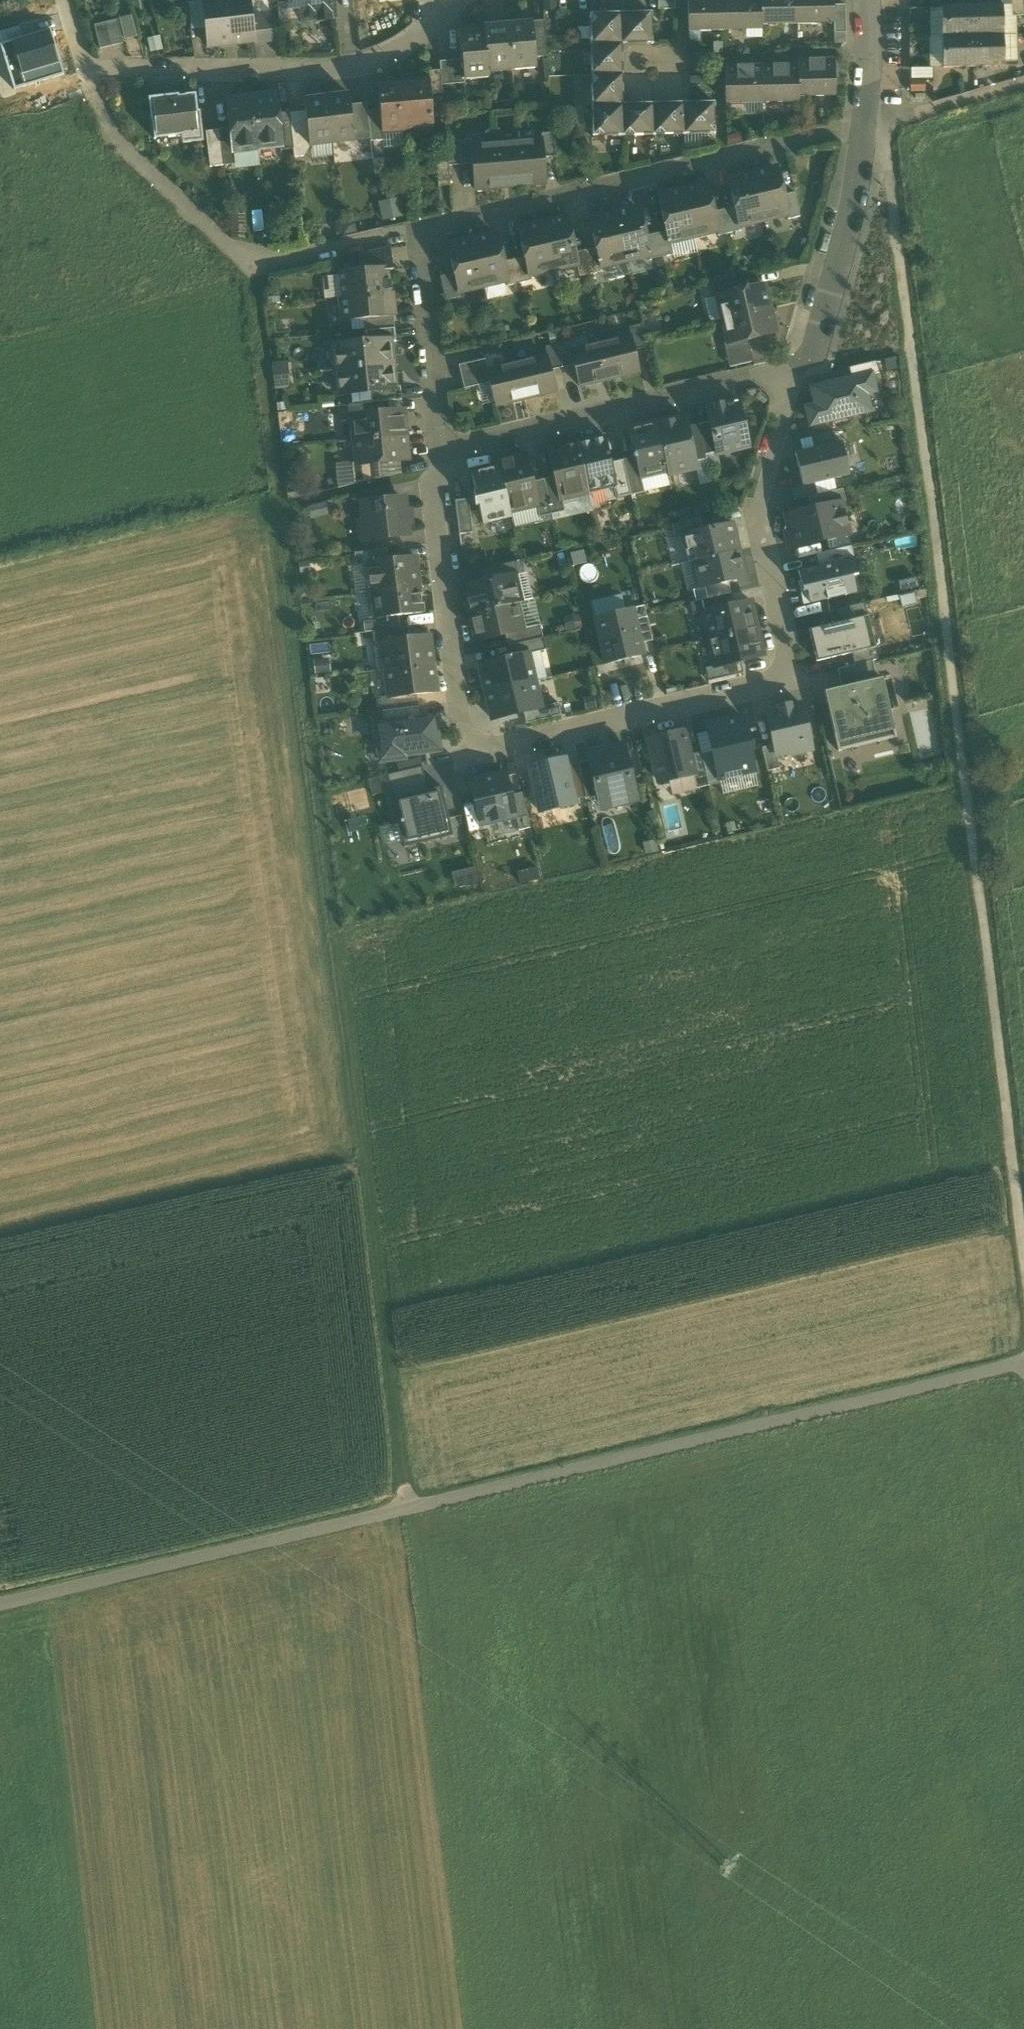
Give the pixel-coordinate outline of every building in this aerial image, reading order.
[(202,0),(207,46),(231,43),(226,0),(206,0),(202,0)] [(231,43),(254,41),(255,41),(253,21),(250,0),(226,0),(231,43)] [(288,3),(300,2),(302,21),(318,19),(318,21),(331,20),(331,18),(335,17),(333,0),(288,0),(288,3)] [(675,0),(658,0),(658,9),(675,9),(675,0)] [(689,25),(699,25),(700,30),(725,30),(725,0),(688,0),(689,25)] [(725,30),(751,30),(751,24),(761,24),(761,0),(725,0),(725,30)] [(761,24),(762,24),(787,24),(787,18),(797,18),(797,0),(761,0),(761,24)] [(797,18),(807,18),(807,23),(834,23),(833,5),(833,0),(797,0),(797,18)] [(1011,5),(1013,16),(1014,16),(1023,15),(1023,13),(1023,0),(1011,0),(1011,5)] [(845,5),(833,5),(834,23),(834,33),(845,33),(845,5)] [(1001,5),(971,6),(972,36),(1000,35),(1015,35),(1014,16),(1013,16),(1011,5),(1001,6),(1001,5)] [(971,6),(941,7),(942,37),(972,36),(971,6)] [(650,13),(621,13),(621,44),(622,44),(651,44),(652,44),(652,43),(651,14),(652,14),(651,12),(650,12),(650,13)] [(621,13),(591,14),(590,14),(590,15),(591,44),(621,44),(621,13)] [(274,18),(253,21),(255,41),(254,41),(255,43),(276,40),(274,18)] [(117,20),(94,25),(100,49),(123,43),(117,20)] [(544,20),(532,21),(535,57),(547,56),(544,20)] [(532,21),(508,23),(512,69),(536,67),(535,57),(532,21)] [(475,31),(460,33),(462,59),(464,79),(489,77),(488,71),(512,69),(508,23),(483,25),(484,31),(483,31),(483,33),(475,34),(475,31)] [(23,37),(20,26),(0,32),(0,44),(23,37)] [(0,44),(0,46),(13,90),(63,75),(50,29),(23,37),(0,44)] [(1000,35),(972,36),(973,67),(1003,66),(1003,63),(1016,62),(1016,61),(1015,61),(1015,36),(1015,35),(1000,35)] [(972,36),(942,37),(943,68),(973,67),(972,36)] [(621,44),(591,44),(592,75),(622,75),(622,44),(621,44)] [(462,59),(439,61),(440,69),(441,85),(464,83),(464,79),(462,59)] [(834,59),(807,60),(808,65),(798,65),(799,95),(824,95),(824,90),(835,90),(834,59)] [(762,65),(736,66),(736,71),(726,71),(726,103),(752,102),(752,97),(763,96),(762,70),(762,65)] [(799,95),(798,65),(772,65),(772,70),(762,70),(763,96),(763,102),(788,101),(788,96),(799,95)] [(933,68),(910,68),(911,79),(933,78),(933,68)] [(440,69),(428,70),(429,77),(430,93),(442,92),(441,85),(440,69)] [(622,75),(592,75),(592,105),(623,105),(623,104),(622,75)] [(429,77),(398,80),(402,130),(433,127),(430,93),(429,77)] [(398,80),(378,81),(380,107),(382,131),(402,130),(398,80)] [(185,96),(179,97),(178,95),(148,98),(151,124),(152,124),(154,139),(181,136),(182,144),(203,142),(200,111),(197,111),(195,94),(184,95),(185,96)] [(349,94),(326,97),(332,143),(354,140),(350,105),(349,94)] [(275,95),(251,98),(257,149),(280,147),(281,146),(277,115),(275,95)] [(326,97),(304,99),(305,111),(310,146),(332,143),(326,97)] [(251,98),(227,100),(230,128),(233,152),(234,152),(257,149),(251,98)] [(713,102),(683,103),(684,134),(714,133),(715,133),(715,132),(714,132),(714,103),(714,102),(713,102)] [(371,138),(366,103),(350,105),(354,140),(371,138)] [(683,103),(653,104),(654,134),(684,134),(683,103)] [(653,104),(623,104),(623,105),(623,135),(654,134),(653,104)] [(623,135),(623,105),(592,105),(593,135),(592,135),(592,136),(593,136),(594,136),(623,135)] [(380,107),(368,109),(371,138),(371,141),(383,140),(382,131),(380,107)] [(305,111),(289,113),(293,149),(294,157),(303,156),(310,147),(310,146),(305,111)] [(293,149),(289,113),(277,115),(281,146),(280,147),(280,150),(293,149)] [(230,128),(219,130),(223,165),(236,164),(234,152),(233,152),(230,128)] [(219,130),(205,132),(210,167),(223,165),(219,130)] [(553,133),(541,134),(542,139),(543,158),(555,156),(553,133)] [(542,139),(518,142),(521,185),(545,183),(543,158),(542,139)] [(470,140),(447,142),(449,166),(472,164),(471,146),(470,140)] [(518,142),(495,144),(498,187),(521,185),(518,142)] [(495,144),(471,146),(472,164),(474,190),(498,187),(495,144)] [(448,162),(436,163),(438,186),(450,185),(448,162)] [(776,168),(752,174),(763,220),(787,215),(782,195),(776,168)] [(752,174),(729,179),(736,207),(740,226),(763,220),(752,174)] [(712,212),(706,185),(682,190),(693,237),(717,231),(712,212)] [(682,190),(659,195),(667,231),(670,242),(693,237),(682,190)] [(794,193),(782,195),(787,215),(788,219),(800,217),(794,193)] [(397,197),(376,199),(379,218),(400,215),(397,197)] [(736,207),(724,209),(730,233),(741,231),(740,226),(736,207)] [(637,209),(614,214),(625,261),(648,256),(644,236),(637,209)] [(724,209),(712,212),(717,231),(718,236),(730,233),(724,209)] [(625,261),(614,214),(591,220),(597,247),(602,267),(625,261)] [(574,253),(565,218),(542,223),(553,270),(576,264),(574,253)] [(542,223),(519,229),(525,256),(530,275),(553,270),(542,223)] [(667,231),(656,233),(661,257),(673,255),(670,242),(667,231)] [(656,233),(644,236),(648,256),(650,260),(661,257),(656,233)] [(495,234),(472,240),(483,286),(506,281),(502,262),(495,234)] [(472,240),(449,245),(455,273),(460,292),(483,286),(472,240)] [(390,247),(358,255),(359,269),(388,267),(389,271),(392,270),(390,247)] [(597,247),(585,250),(591,274),(603,271),(602,267),(597,247)] [(585,250),(574,253),(576,264),(579,277),(591,274),(585,250)] [(525,256),(514,259),(519,283),(531,280),(530,275),(525,256)] [(514,259),(502,262),(506,281),(508,286),(519,283),(514,259)] [(359,269),(338,271),(341,297),(391,293),(389,271),(388,267),(359,269)] [(455,273),(440,277),(445,301),(461,297),(460,292),(455,273)] [(320,275),(321,297),(334,297),(333,274),(320,275)] [(733,280),(710,286),(713,297),(717,296),(736,292),(733,280)] [(736,292),(717,296),(722,319),(769,308),(764,285),(736,292)] [(391,293),(341,297),(343,321),(363,320),(393,316),(391,293)] [(769,308),(722,319),(728,343),(747,338),(774,332),(769,308)] [(393,316),(363,320),(364,331),(394,328),(393,316)] [(640,325),(629,327),(631,337),(634,351),(646,348),(640,325)] [(394,328),(364,331),(366,343),(389,341),(389,342),(396,342),(394,328)] [(631,337),(601,344),(609,379),(639,372),(634,351),(631,337)] [(728,343),(724,344),(729,367),(752,362),(747,338),(728,343)] [(366,343),(333,346),(336,370),(391,365),(389,342),(389,341),(366,343)] [(568,342),(557,344),(562,368),(574,365),(570,351),(568,342)] [(557,344),(545,347),(547,357),(550,370),(562,368),(557,344)] [(601,344),(570,351),(574,365),(579,386),(609,379),(601,344)] [(547,357),(517,364),(525,399),(555,392),(550,370),(547,357)] [(484,359),(458,365),(464,389),(490,383),(487,371),(484,359)] [(848,368),(851,380),(870,375),(871,378),(877,377),(873,363),(848,368)] [(487,371),(490,383),(495,406),(525,399),(517,364),(487,371)] [(391,365),(336,370),(338,394),(370,391),(394,389),(394,387),(391,365)] [(871,378),(870,375),(851,380),(813,389),(817,406),(807,409),(811,424),(869,410),(865,393),(874,391),(871,378)] [(394,389),(370,391),(371,403),(389,401),(389,402),(401,400),(400,387),(394,387),(394,389)] [(737,400),(706,407),(709,422),(717,452),(717,454),(748,447),(737,400)] [(371,403),(361,404),(362,416),(390,413),(389,402),(389,401),(371,403)] [(362,416),(352,417),(355,441),(405,436),(402,412),(362,416)] [(684,417),(672,420),(670,422),(665,423),(663,422),(656,424),(667,470),(668,474),(696,468),(694,462),(686,427),(684,417)] [(709,422),(698,424),(705,455),(717,452),(709,422)] [(656,424),(628,430),(634,455),(632,456),(633,457),(633,459),(635,458),(639,477),(640,477),(667,470),(656,424)] [(698,424),(686,427),(694,462),(706,459),(705,455),(698,424)] [(834,432),(811,438),(814,450),(837,444),(834,432)] [(405,436),(355,441),(357,462),(357,465),(380,463),(407,460),(405,436)] [(604,436),(576,442),(588,493),(615,487),(616,486),(611,463),(604,436)] [(576,442),(548,449),(555,477),(560,499),(561,499),(588,493),(576,442)] [(814,450),(796,454),(804,488),(850,477),(842,443),(837,444),(814,450)] [(525,454),(496,461),(498,467),(509,512),(509,511),(536,505),(537,505),(531,482),(525,454)] [(633,457),(622,460),(631,495),(644,492),(640,477),(639,477),(635,458),(633,459),(633,457)] [(622,460),(611,463),(616,486),(615,487),(618,498),(631,495),(622,460)] [(380,463),(357,465),(357,462),(351,463),(353,484),(381,478),(380,463)] [(498,467),(471,473),(483,524),(511,517),(509,511),(509,512),(498,467)] [(555,477),(543,479),(551,515),(564,512),(561,499),(560,499),(555,477)] [(543,479),(531,482),(537,505),(536,505),(539,517),(551,515),(543,479)] [(816,485),(792,491),(795,502),(809,499),(819,496),(816,485)] [(393,486),(364,493),(365,504),(394,500),(393,486)] [(819,496),(809,499),(812,511),(841,504),(846,502),(843,490),(819,496)] [(365,504),(363,504),(367,538),(407,533),(403,499),(394,500),(365,504)] [(468,499),(455,501),(459,534),(472,533),(468,499)] [(848,536),(841,504),(812,511),(783,517),(791,549),(848,536)] [(683,535),(702,530),(700,519),(672,526),(675,537),(683,535)] [(738,551),(732,524),(702,530),(683,535),(690,562),(695,561),(738,551)] [(820,567),(853,559),(851,548),(817,556),(820,567)] [(386,549),(354,553),(356,566),(368,564),(388,561),(386,549)] [(745,578),(738,551),(695,561),(701,589),(728,582),(745,578)] [(388,561),(368,564),(371,591),(419,585),(415,558),(388,561)] [(820,567),(798,572),(806,604),(861,591),(853,559),(820,567)] [(520,561),(485,569),(487,581),(514,575),(514,576),(523,574),(520,561)] [(514,575),(487,581),(486,583),(481,584),(479,583),(463,587),(461,590),(463,599),(466,601),(469,614),(516,603),(520,602),(514,576),(514,575)] [(731,593),(728,582),(701,589),(694,590),(697,601),(724,595),(731,593)] [(419,585),(371,591),(375,618),(375,619),(398,616),(422,613),(419,585)] [(727,607),(724,595),(697,601),(690,603),(693,615),(703,613),(727,607)] [(758,629),(751,601),(727,607),(703,613),(709,640),(758,629)] [(516,603),(469,614),(476,641),(505,634),(522,630),(522,629),(516,603)] [(830,612),(833,625),(863,618),(868,617),(865,603),(830,612)] [(644,609),(632,612),(640,646),(653,643),(644,609)] [(632,612),(596,621),(607,664),(642,656),(640,646),(632,612)] [(398,616),(375,619),(375,618),(362,619),(364,632),(372,632),(400,628),(398,616)] [(871,649),(863,618),(833,625),(809,631),(817,662),(852,654),(871,649)] [(522,630),(505,634),(508,646),(543,638),(540,625),(522,629),(522,630)] [(400,628),(372,632),(374,644),(382,643),(409,639),(408,627),(400,628)] [(764,657),(758,629),(709,640),(716,668),(740,663),(764,657)] [(409,639),(382,643),(385,670),(433,664),(429,637),(409,639)] [(543,638),(508,646),(511,659),(530,654),(546,650),(543,638)] [(871,649),(852,654),(855,666),(873,662),(878,660),(875,648),(871,649)] [(480,666),(486,693),(536,681),(530,654),(511,659),(480,666)] [(842,689),(878,680),(873,662),(855,666),(837,670),(842,689)] [(743,673),(740,663),(705,671),(707,682),(743,673)] [(433,664),(385,670),(388,697),(416,694),(436,691),(433,664)] [(842,689),(824,694),(838,752),(897,738),(882,679),(878,680),(842,689)] [(486,693),(493,721),(524,713),(543,709),(536,681),(486,693)] [(418,707),(416,694),(388,697),(381,698),(383,712),(418,707)] [(543,709),(524,713),(526,724),(561,716),(558,705),(543,709)] [(802,705),(767,713),(775,746),(777,758),(812,749),(802,705)] [(419,719),(418,707),(383,712),(385,723),(419,719)] [(385,723),(376,724),(381,761),(404,758),(404,756),(440,751),(436,717),(419,719),(385,723)] [(713,751),(719,780),(754,771),(741,717),(706,725),(713,751)] [(683,731),(649,739),(659,784),(693,776),(689,757),(683,731)] [(623,745),(589,753),(591,760),(600,796),(602,805),(636,797),(623,745)] [(777,758),(775,746),(762,749),(767,772),(780,769),(777,758)] [(713,751),(701,754),(709,786),(720,783),(719,780),(713,751)] [(701,754),(689,757),(697,789),(709,786),(701,754)] [(529,767),(540,813),(576,804),(565,759),(529,767)] [(600,796),(591,760),(578,763),(587,800),(600,796)] [(387,776),(392,799),(427,790),(422,768),(387,776)] [(480,822),(514,814),(510,796),(505,773),(470,781),(480,822)] [(453,836),(441,787),(427,790),(392,799),(404,848),(453,836)] [(522,794),(510,796),(514,814),(518,831),(530,828),(522,794)] [(474,870),(454,874),(457,886),(476,881),(474,870)]
